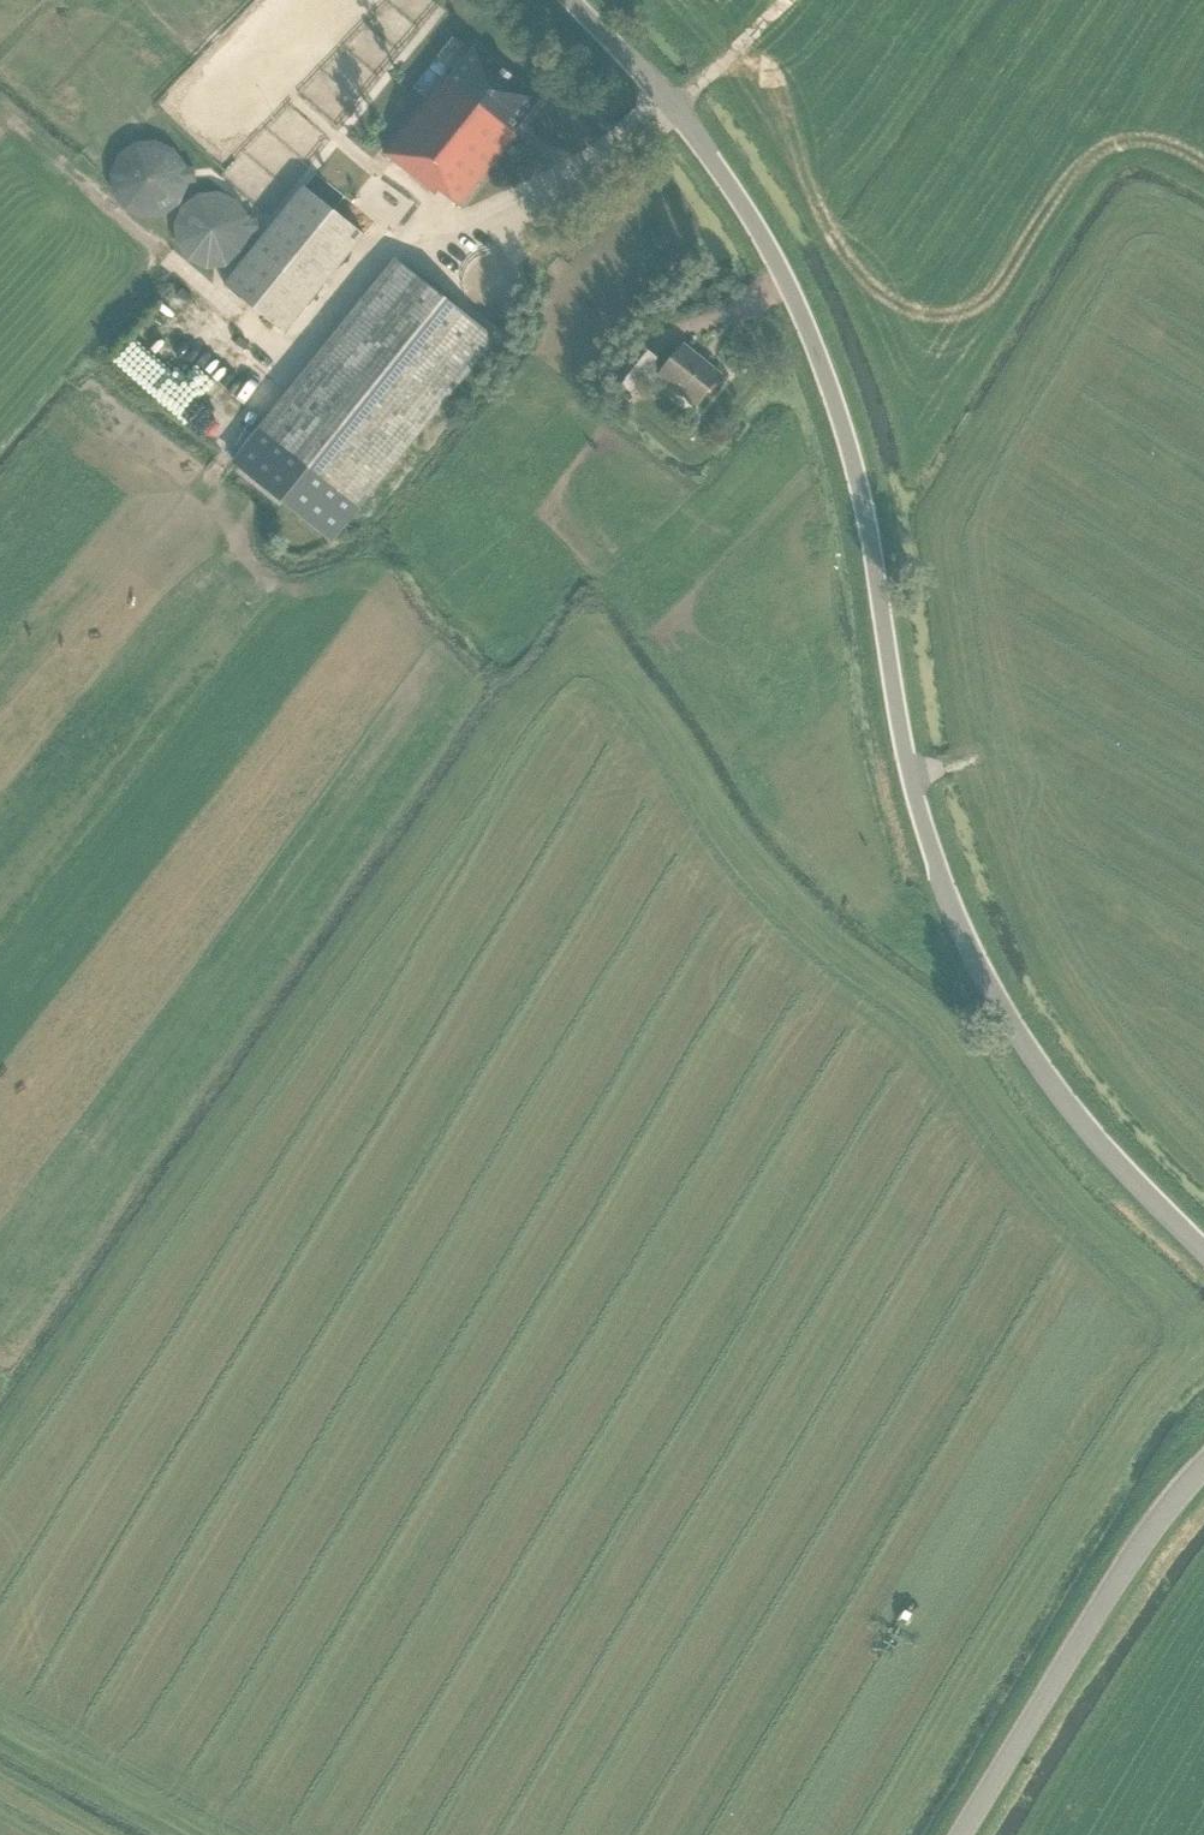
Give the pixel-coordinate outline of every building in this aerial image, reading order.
[(448,80),(446,78),(385,154),(436,194),(439,190),(460,206),(517,135),(514,132),(541,98),(476,46),(448,80)] [(190,182),(189,168),(180,169),(177,162),(176,159),(174,157),(172,155),(170,153),(168,151),(166,150),(163,148),(161,147),(159,146),(156,146),(151,145),(148,145),(145,145),(140,146),(138,146),(135,147),(134,148),(133,148),(127,152),(123,155),(121,157),(119,159),(118,162),(116,166),(114,170),(114,173),(113,176),(113,178),(113,181),(114,184),(115,189),(116,194),(120,199),(123,203),(126,206),(130,209),(133,210),(138,212),(141,213),(143,213),(146,213),(149,213),(158,212),(164,210),(167,208),(173,202),(177,196),(179,193),(180,190),(181,187),(182,183),(190,182)] [(365,234),(305,186),(225,285),(285,333),(365,234)] [(254,233),(252,219),(244,220),(241,213),(239,210),(238,208),(236,206),(234,205),(232,203),(230,201),(227,200),(225,199),(222,198),(219,197),(215,196),(211,196),(208,196),(206,196),(204,197),(202,197),(199,198),(197,199),(196,199),(193,201),(191,203),(186,207),(185,209),(183,211),(182,213),(181,214),(180,216),(179,218),(178,221),(177,224),(177,227),(177,229),(177,233),(177,235),(178,238),(178,240),(179,242),(180,245),(182,248),(183,250),(185,253),(187,254),(189,257),(194,260),(196,261),(199,263),(201,263),(204,264),(207,264),(209,265),(213,265),(222,263),(227,261),(231,259),(233,257),(237,253),(241,248),(243,244),(244,241),(245,238),(246,234),(254,233)] [(397,256),(260,427),(359,508),(495,338),(397,256)] [(684,344),(664,369),(653,362),(657,357),(638,343),(611,376),(630,391),(640,378),(651,387),(660,377),(697,407),(722,375),(684,344)]
